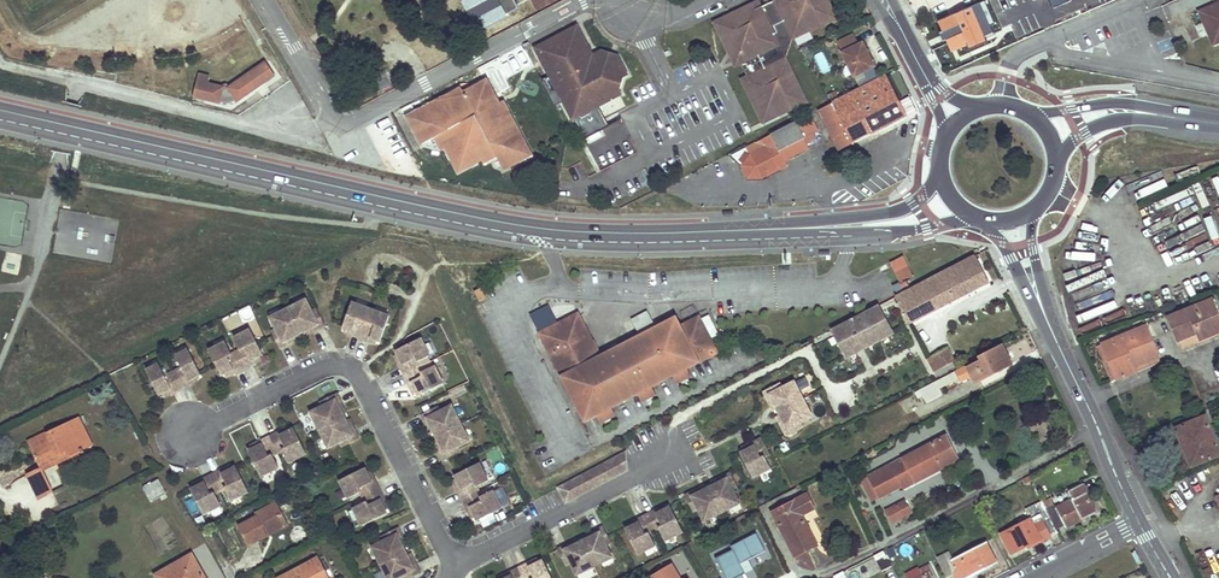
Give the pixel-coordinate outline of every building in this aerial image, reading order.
[(538,12),(560,0),(531,0),(538,12)] [(720,22),(718,28),(734,60),(740,62),(749,79),(746,85),(762,117),(768,119),(802,103),(804,97),(786,60),(794,37),(831,20),(833,14),(826,0),(776,0),(775,1),(759,8),(753,6),(720,22)] [(1217,8),(1216,5),(1204,10),(1208,20),(1204,22),(1210,34),(1214,32),(1218,43),(1218,42),(1218,7),(1217,8)] [(971,8),(939,22),(952,51),(967,45),(968,49),(985,42),(971,8)] [(1208,20),(1204,10),(1200,12),(1204,22),(1208,20)] [(569,30),(537,48),(575,118),(622,94),(617,85),(619,78),(628,74),(626,70),(620,59),(611,64),(605,61),(600,52),(586,60),(569,30)] [(1214,32),(1210,34),(1214,45),(1218,43),(1214,32)] [(1163,57),(1179,50),(1172,34),(1156,40),(1163,57)] [(811,35),(796,39),(798,46),(813,42),(811,35)] [(855,35),(838,43),(854,76),(874,66),(863,43),(860,44),(855,35)] [(242,66),(258,55),(252,47),(236,57),(242,66)] [(267,63),(229,88),(237,100),(275,75),(267,63)] [(210,83),(212,77),(199,74),(192,99),(220,106),(226,88),(210,83)] [(501,104),(505,102),(490,75),(463,90),(466,94),(474,90),(477,95),(491,99),(496,96),(501,104)] [(887,76),(820,110),(840,150),(907,116),(887,76)] [(449,149),(460,171),(483,159),(485,163),(499,156),(505,170),(533,155),(505,102),(501,104),(496,96),(491,99),(477,95),(474,90),(466,94),(463,90),(410,118),(424,145),(437,138),(445,151),(449,149)] [(819,131),(810,115),(747,148),(751,155),(742,167),(749,180),(763,179),(788,167),(785,161),(780,152),(805,138),(819,131)] [(587,145),(599,170),(637,152),(625,126),(587,145)] [(805,138),(780,152),(785,161),(810,149),(805,138)] [(54,253),(113,261),(120,218),(61,210),(54,253)] [(976,257),(896,297),(910,323),(989,283),(976,257)] [(485,299),(479,289),(474,293),(480,302),(485,299)] [(316,330),(325,325),(317,309),(312,312),(306,300),(271,318),(277,330),(272,332),(280,348),(289,344),(287,340),(298,335),(304,332),(314,327),(316,330)] [(1169,317),(1182,350),(1218,335),(1218,316),(1212,300),(1169,317)] [(377,340),(380,341),(389,316),(352,303),(343,328),(346,329),(352,331),(351,335),(370,341),(371,338),(377,340)] [(878,307),(832,331),(845,357),(892,333),(878,307)] [(717,354),(699,318),(680,327),(675,318),(600,357),(578,315),(539,334),(584,422),(596,416),(600,414),(603,422),(610,419),(606,411),(610,409),(638,395),(641,393),(645,401),(652,397),(648,390),(651,388),(673,377),(677,375),(681,382),(687,379),(683,371),(687,370),(717,354)] [(306,335),(316,330),(314,327),(304,332),(306,335)] [(1146,327),(1099,346),(1113,381),(1160,361),(1146,327)] [(209,351),(221,376),(224,374),(233,370),(234,373),(252,364),(250,361),(259,356),(263,354),(250,330),(238,336),(244,348),(227,357),(221,345),(209,351)] [(287,340),(289,344),(299,338),(298,335),(287,340)] [(419,396),(443,383),(434,366),(422,371),(417,362),(429,356),(421,338),(396,350),(398,354),(403,364),(400,366),(408,384),(412,382),(417,392),(419,396)] [(1002,345),(978,357),(980,362),(976,364),(983,379),(1012,364),(1002,345)] [(949,348),(929,358),(936,371),(955,361),(949,348)] [(147,370),(159,395),(162,394),(171,389),(173,392),(190,384),(189,380),(197,376),(201,374),(188,350),(176,356),(182,368),(165,376),(159,364),(147,370)] [(394,355),(400,366),(403,364),(398,354),(394,355)] [(967,365),(935,382),(938,388),(959,378),(961,382),(972,377),(967,365)] [(412,382),(408,384),(414,394),(417,392),(412,382)] [(800,423),(812,416),(794,382),(782,388),(780,383),(764,391),(768,400),(772,398),(776,407),(777,409),(780,415),(782,418),(786,425),(782,427),(787,436),(803,428),(800,423)] [(927,402),(942,394),(938,388),(935,382),(915,392),(918,398),(923,395),(927,402)] [(341,403),(337,394),(321,401),(323,407),(311,413),(329,448),(341,442),(343,447),(359,439),(355,430),(351,431),(346,421),(343,415),(338,404),(341,403)] [(776,407),(772,398),(768,400),(774,410),(777,409),(776,407)] [(346,413),(341,403),(338,404),(343,415),(346,413)] [(439,451),(444,460),(460,452),(457,447),(469,441),(452,406),(440,412),(437,407),(421,415),(426,424),(429,422),(434,432),(438,439),(443,449),(439,451)] [(782,427),(786,425),(782,418),(780,415),(777,417),(782,427)] [(1175,428),(1191,466),(1218,455),(1218,449),(1205,416),(1175,428)] [(80,417),(65,425),(68,432),(83,425),(80,417)] [(351,431),(355,430),(350,419),(346,421),(351,431)] [(429,422),(426,424),(431,434),(434,432),(429,422)] [(91,439),(83,425),(68,432),(65,425),(39,437),(41,441),(31,445),(43,469),(63,459),(60,453),(66,451),(70,456),(82,450),(79,444),(91,439)] [(289,428),(279,433),(280,436),(290,431),(289,428)] [(248,452),(261,476),(279,467),(273,455),(282,450),(288,463),(306,454),(294,429),(290,431),(280,436),(279,433),(261,441),(262,445),(252,450),(248,452)] [(869,477),(862,480),(873,501),(880,498),(902,487),(904,489),(960,460),(947,436),(869,477)] [(741,453),(753,477),(771,468),(765,456),(770,454),(762,438),(753,443),(754,446),(745,450),(741,453)] [(91,439),(79,444),(82,450),(93,445),(91,439)] [(434,440),(439,451),(443,449),(438,439),(434,440)] [(262,445),(261,441),(250,447),(252,450),(262,445)] [(66,451),(60,453),(63,459),(70,456),(66,451)] [(609,461),(617,475),(628,469),(626,452),(609,461)] [(566,502),(617,475),(609,461),(559,488),(566,502)] [(478,521),(502,508),(493,490),(481,496),(476,487),(488,481),(480,463),(455,475),(457,479),(462,489),(458,490),(467,508),(471,506),(476,517),(478,521)] [(231,466),(221,471),(223,474),(233,469),(231,466)] [(191,490),(203,514),(221,505),(215,494),(225,489),(231,501),(248,492),(236,467),(233,469),(223,474),(221,471),(203,480),(205,483),(194,488),(191,490)] [(365,468),(340,480),(349,498),(361,493),(366,502),(353,508),(362,526),(387,514),(385,510),(380,500),(384,498),(375,480),(372,482),(367,472),(365,468)] [(372,482),(375,480),(370,470),(367,472),(372,482)] [(699,508),(705,520),(739,503),(733,491),(739,488),(731,473),(721,477),(723,481),(713,486),(707,489),(696,494),(695,491),(686,495),(693,511),(699,508)] [(713,486),(723,481),(721,477),(711,483),(713,486)] [(453,480),(458,490),(462,489),(457,479),(453,480)] [(166,491),(160,480),(145,489),(151,499),(166,491)] [(205,483),(203,480),(193,485),(194,488),(205,483)] [(1088,492),(1084,484),(1069,491),(1073,499),(1056,507),(1055,504),(1047,508),(1057,529),(1067,525),(1068,527),(1096,512),(1087,493),(1088,492)] [(695,491),(696,494),(707,489),(705,485),(695,491)] [(806,494),(772,512),(795,557),(818,546),(802,515),(814,509),(806,494)] [(388,509),(384,498),(380,500),(385,510),(388,509)] [(1051,498),(1044,502),(1047,508),(1055,504),(1051,498)] [(906,501),(886,511),(893,523),(912,513),(906,501)] [(257,516),(238,526),(249,546),(267,536),(265,532),(286,521),(276,502),(255,514),(257,516)] [(1031,519),(1002,534),(1012,554),(1032,544),(1033,545),(1059,532),(1057,529),(1047,508),(1044,502),(1026,511),(1031,519)] [(665,505),(655,511),(657,514),(667,509),(665,505)] [(471,506),(467,508),(473,519),(476,517),(471,506)] [(625,530),(637,554),(656,545),(650,533),(659,528),(665,540),(683,531),(671,507),(667,509),(657,514),(655,511),(637,519),(639,523),(629,528),(625,530)] [(639,523),(637,519),(627,525),(629,528),(639,523)] [(286,521),(265,532),(267,536),(288,525),(286,521)] [(567,545),(558,549),(566,565),(571,562),(577,575),(612,557),(606,545),(611,543),(603,527),(594,531),(596,535),(586,540),(579,543),(569,548),(567,545)] [(398,528),(382,536),(385,541),(373,547),(388,577),(398,577),(402,576),(403,577),(411,577),(415,576),(420,573),(416,564),(413,566),(407,555),(404,549),(399,539),(402,537),(398,528)] [(596,535),(594,531),(584,537),(586,540),(596,535)] [(408,547),(402,537),(399,539),(404,549),(408,547)] [(749,560),(766,554),(759,537),(714,553),(723,577),(748,577),(746,574),(754,571),(749,560)] [(577,540),(567,545),(569,548),(579,543),(577,540)] [(951,557),(939,563),(946,577),(947,577),(955,573),(957,577),(969,577),(971,577),(969,572),(972,570),(975,575),(997,564),(987,543),(953,560),(951,557)] [(892,566),(883,551),(875,555),(883,571),(892,566)] [(949,553),(937,560),(939,563),(951,557),(949,553)] [(413,566),(416,564),(411,554),(407,555),(413,566)] [(192,555),(157,575),(158,577),(205,577),(192,555)] [(281,577),(329,577),(318,558),(281,577)] [(538,559),(528,564),(530,567),(540,562),(538,559)] [(543,560),(540,562),(530,567),(528,564),(510,573),(512,576),(507,577),(552,577),(543,560)] [(650,577),(651,577),(679,577),(671,564),(650,577)] [(922,571),(924,574),(918,577),(935,577),(937,577),(931,566),(922,571)]
